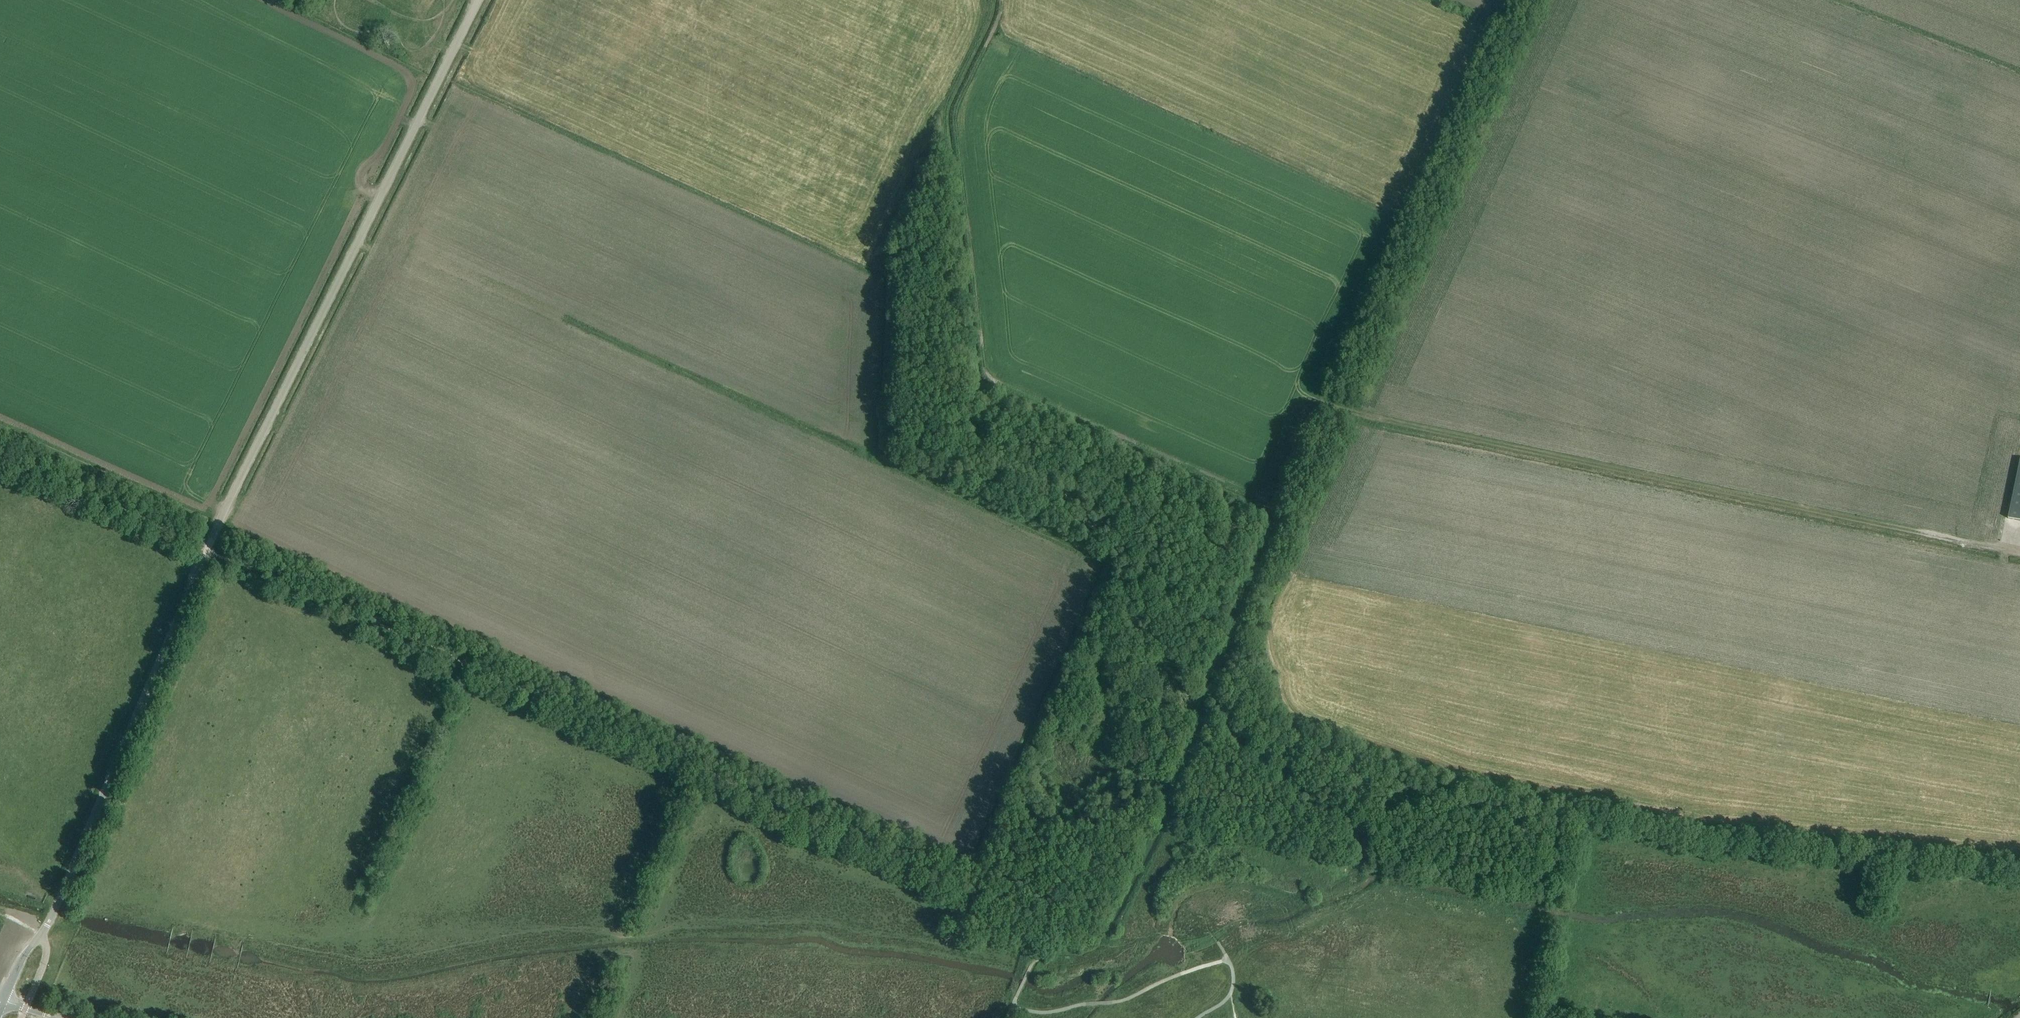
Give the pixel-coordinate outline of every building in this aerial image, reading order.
[(2008,519),(2019,521),(2019,462),(2008,519)]
